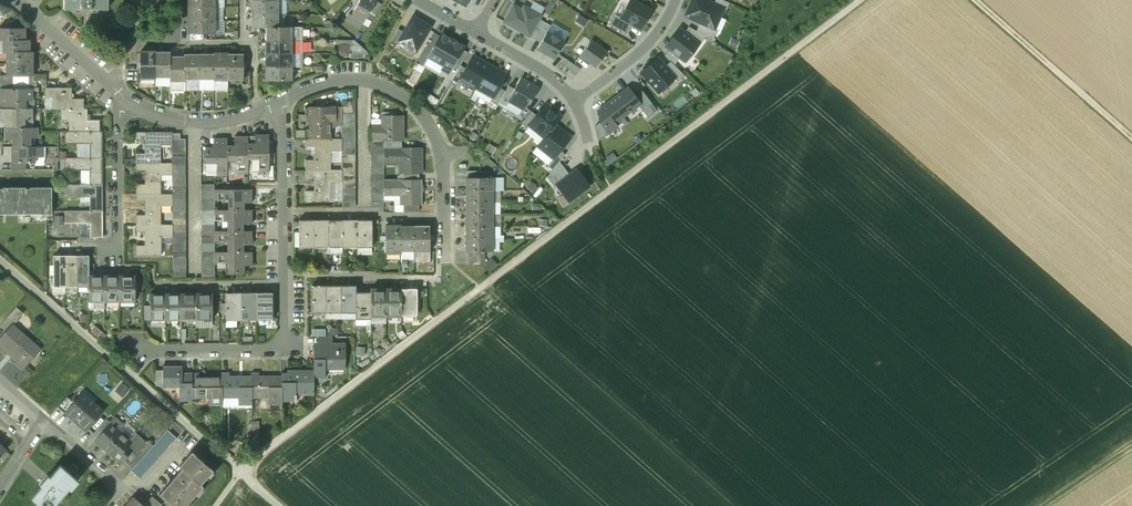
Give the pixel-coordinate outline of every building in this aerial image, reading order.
[(64,10),(107,9),(107,0),(63,0),(64,10)] [(351,15),(364,22),(366,18),(376,1),(375,0),(360,0),(351,15)] [(620,18),(632,24),(641,29),(651,10),(633,0),(630,0),(620,18)] [(706,0),(692,0),(685,16),(700,23),(714,29),(715,29),(723,8),(724,8),(714,3),(706,0)] [(714,3),(724,8),(723,8),(726,10),(729,3),(722,0),(715,0),(714,3)] [(277,1),(252,1),(252,14),(277,14),(277,1)] [(376,1),(366,18),(372,21),(382,4),(376,1)] [(527,13),(514,5),(504,22),(513,27),(516,27),(519,29),(519,30),(529,36),(539,19),(541,15),(529,9),(527,13)] [(213,7),(188,7),(188,20),(189,20),(213,20),(213,7)] [(277,14),(252,14),(252,27),(266,27),(277,27),(277,14)] [(620,18),(615,15),(609,24),(627,34),(632,24),(620,18)] [(430,26),(413,16),(404,32),(398,41),(399,42),(416,51),(430,26)] [(529,36),(541,43),(547,32),(550,25),(539,19),(529,36)] [(213,20),(189,20),(189,34),(213,34),(213,20)] [(714,29),(700,23),(696,31),(706,37),(712,41),(717,30),(715,29),(714,29)] [(277,27),(266,27),(266,40),(290,40),(291,27),(277,27)] [(698,44),(700,45),(706,37),(696,31),(689,27),(684,33),(699,44),(698,44)] [(0,29),(0,40),(3,40),(25,40),(25,28),(0,29)] [(398,41),(404,32),(398,29),(391,42),(397,46),(399,42),(398,41)] [(684,33),(679,29),(666,46),(670,49),(680,57),(685,61),(690,54),(692,55),(700,45),(698,44),(699,44),(684,33)] [(564,42),(547,32),(541,43),(537,48),(555,58),(564,42)] [(464,46),(441,34),(428,57),(444,66),(443,67),(444,69),(445,71),(447,71),(449,71),(450,70),(452,66),(462,49),(464,46)] [(340,54),(352,54),(352,39),(339,39),(340,54)] [(25,40),(3,40),(3,52),(6,52),(29,52),(29,40),(28,40),(25,40)] [(290,40),(266,40),(266,54),(290,54),(290,40)] [(606,52),(591,41),(580,56),(596,67),(606,52)] [(468,52),(462,49),(452,66),(458,70),(460,65),(468,52)] [(680,57),(670,49),(665,55),(671,61),(674,65),(680,57)] [(156,51),(140,51),(140,78),(155,78),(156,78),(156,77),(156,51)] [(170,51),(156,51),(156,77),(170,77),(170,56),(170,51)] [(29,52),(6,52),(6,64),(33,64),(33,52),(29,52)] [(199,54),(184,54),(184,56),(184,79),(199,79),(199,54)] [(213,54),(199,54),(199,79),(213,79),(213,54)] [(228,54),(213,54),(213,79),(228,80),(228,54)] [(242,54),(228,54),(228,80),(242,80),(242,54)] [(290,54),(266,54),(265,67),(290,67),(290,54)] [(476,89),(490,65),(473,55),(466,69),(460,79),(461,80),(476,89)] [(184,56),(170,56),(170,77),(170,81),(184,82),(184,79),(184,56)] [(580,69),(564,57),(560,63),(577,74),(580,69)] [(665,66),(657,58),(651,63),(651,62),(646,67),(647,67),(641,72),(659,92),(675,78),(665,66)] [(675,78),(677,81),(684,75),(674,65),(671,61),(665,66),(675,78)] [(33,64),(6,64),(6,76),(13,76),(33,76),(33,74),(33,64)] [(458,83),(461,80),(460,79),(466,69),(460,65),(458,70),(452,80),(458,83)] [(506,74),(490,65),(476,89),(492,98),(493,98),(499,87),(506,74)] [(290,67),(265,67),(265,81),(290,81),(290,67)] [(538,88),(521,78),(514,89),(508,101),(524,110),(528,102),(530,103),(538,88)] [(508,101),(514,89),(509,86),(505,91),(499,103),(505,106),(508,101)] [(499,103),(505,91),(499,87),(493,98),(492,98),(490,102),(497,106),(499,103)] [(71,88),(46,88),(46,98),(53,98),(53,109),(62,109),(83,109),(83,99),(71,99),(71,88)] [(634,96),(627,88),(597,111),(600,122),(609,133),(617,126),(615,122),(620,119),(625,124),(627,123),(622,117),(638,105),(639,104),(634,96)] [(13,89),(1,89),(1,108),(25,108),(25,100),(30,100),(30,89),(13,89)] [(638,105),(648,117),(654,112),(650,106),(652,104),(642,90),(634,96),(639,104),(638,105)] [(562,117),(546,104),(537,116),(529,125),(529,126),(544,137),(545,138),(556,125),(562,117)] [(336,109),(305,109),(305,115),(309,115),(309,123),(311,125),(314,125),(314,130),(305,130),(306,139),(330,139),(330,120),(341,120),(341,115),(341,108),(341,107),(336,107),(336,109)] [(0,108),(0,121),(6,121),(6,127),(26,127),(26,119),(33,119),(33,108),(25,108),(1,108),(0,108)] [(83,109),(62,109),(62,120),(69,120),(69,131),(100,131),(99,120),(87,120),(87,109),(83,109)] [(529,125),(537,116),(531,111),(523,122),(522,124),(527,128),(529,126),(529,125)] [(403,115),(381,115),(381,128),(371,128),(372,141),(384,141),(403,141),(403,115)] [(600,122),(595,126),(598,141),(609,133),(600,122)] [(545,138),(544,137),(537,146),(553,158),(560,150),(570,137),(556,125),(545,138)] [(6,127),(5,128),(5,140),(12,140),(12,147),(30,147),(30,138),(38,138),(38,127),(26,127),(6,127)] [(69,131),(65,131),(65,144),(90,144),(90,158),(103,158),(103,131),(100,131),(69,131)] [(172,132),(136,132),(136,139),(146,139),(146,149),(145,149),(145,154),(136,154),(136,163),(160,163),(160,144),(172,144),(172,139),(172,133),(172,132)] [(268,134),(255,135),(255,143),(248,143),(248,172),(258,172),(268,172),(268,134)] [(248,143),(247,137),(234,137),(234,145),(226,145),(226,161),(238,161),(238,174),(248,174),(248,172),(248,143)] [(214,139),(214,147),(206,148),(206,163),(217,163),(217,176),(226,176),(226,161),(226,145),(226,139),(214,139)] [(330,139),(306,139),(306,146),(315,146),(315,155),(314,155),(314,161),(305,161),(305,170),(330,170),(330,151),(342,151),(342,148),(342,141),(342,139),(330,139)] [(30,147),(12,147),(12,163),(26,163),(42,163),(42,156),(42,147),(30,147)] [(403,148),(384,148),(384,154),(384,161),(400,161),(400,174),(418,174),(422,174),(422,148),(403,148)] [(565,154),(560,150),(553,158),(547,166),(553,170),(559,162),(565,154)] [(90,158),(65,158),(65,170),(88,170),(88,184),(102,184),(103,184),(103,158),(90,158)] [(554,187),(557,185),(570,175),(559,162),(553,170),(547,177),(554,187)] [(136,163),(135,163),(135,170),(145,170),(145,179),(144,179),(144,184),(136,184),(136,194),(161,194),(161,175),(172,175),(172,172),(172,165),(172,163),(160,163),(136,163)] [(330,170),(305,170),(305,178),(314,178),(315,178),(315,187),(314,187),(314,192),(305,192),(305,201),(342,201),(342,195),(342,188),(342,181),(342,175),(342,170),(330,170)] [(589,186),(577,170),(570,175),(557,185),(569,201),(589,186)] [(467,178),(466,178),(466,190),(493,190),(493,178),(480,178),(467,178)] [(403,180),(384,180),(384,192),(400,192),(400,205),(422,205),(422,180),(418,180),(403,180)] [(88,184),(65,184),(65,196),(90,196),(90,211),(102,211),(102,184),(88,184)] [(0,187),(0,214),(51,214),(51,187),(0,187)] [(252,189),(214,189),(214,191),(214,198),(214,200),(228,200),(228,210),(236,210),(244,210),(244,203),(252,203),(252,189)] [(493,190),(466,190),(466,202),(493,202),(493,190)] [(161,194),(136,194),(136,201),(145,201),(145,210),(145,215),(136,215),(136,225),(161,225),(161,206),(172,206),(172,199),(172,194),(161,194)] [(493,202),(466,202),(466,214),(493,214),(493,202)] [(252,217),(236,217),(236,210),(228,210),(214,210),(214,211),(214,218),(214,221),(227,221),(227,231),(236,231),(243,231),(243,224),(252,224),(252,217)] [(90,211),(65,211),(65,223),(89,223),(89,237),(102,237),(102,211),(90,211)] [(493,214),(466,214),(466,226),(493,226),(493,214)] [(305,224),(305,221),(299,221),(299,246),(313,246),(314,245),(313,224),(305,224)] [(328,224),(319,224),(319,221),(313,221),(313,224),(314,245),(328,245),(328,224)] [(342,224),(334,224),(334,221),(328,221),(328,224),(328,245),(343,245),(342,224)] [(349,224),(349,221),(342,221),(342,224),(343,245),(357,245),(357,224),(349,224)] [(372,224),(363,224),(363,221),(357,221),(357,224),(357,245),(372,245),(372,224)] [(161,225),(136,225),(136,232),(146,231),(146,241),(145,241),(145,246),(136,246),(136,256),(161,256),(161,237),(172,237),(172,232),(172,225),(161,225)] [(430,252),(429,225),(414,226),(414,251),(414,252),(430,252)] [(401,226),(385,226),(385,253),(401,253),(401,251),(401,226)] [(414,251),(414,226),(401,226),(401,251),(414,251)] [(493,226),(466,226),(466,239),(492,239),(493,226)] [(227,231),(215,231),(215,238),(215,241),(228,241),(228,252),(243,252),(243,245),(252,245),(252,238),(236,238),(236,231),(227,231)] [(492,239),(466,239),(466,252),(480,252),(492,252),(492,239)] [(228,252),(215,252),(215,258),(215,263),(228,263),(228,273),(244,273),(244,266),(252,266),(252,253),(243,252),(228,252)] [(65,256),(54,256),(54,283),(65,283),(65,256)] [(77,256),(65,256),(65,283),(77,283),(77,256)] [(89,256),(77,256),(77,283),(89,283),(89,256)] [(104,278),(95,278),(95,275),(89,275),(89,299),(104,299),(104,278)] [(119,299),(119,278),(110,278),(110,275),(104,275),(104,278),(104,299),(119,299)] [(135,278),(126,278),(126,275),(119,275),(119,278),(119,299),(135,299),(135,278)] [(341,289),(332,289),(332,286),(326,286),(326,289),(326,310),(341,310),(341,289)] [(355,289),(347,289),(347,286),(341,287),(341,289),(341,310),(355,310),(355,293),(355,289)] [(326,289),(318,289),(318,287),(311,287),(311,310),(326,310),(326,289)] [(377,292),(377,289),(371,289),(371,296),(371,314),(386,314),(386,292),(377,292)] [(401,292),(392,292),(392,289),(386,289),(386,292),(386,314),(401,314),(401,292)] [(416,292),(407,292),(407,289),(401,289),(401,292),(401,314),(416,314),(416,292)] [(165,297),(156,297),(156,293),(150,294),(150,318),(166,318),(165,297)] [(172,297),(172,293),(165,293),(165,295),(165,297),(166,318),(181,318),(181,297),(172,297)] [(187,297),(187,293),(181,293),(181,297),(181,318),(197,318),(196,297),(187,297)] [(211,297),(203,297),(203,293),(196,293),(196,297),(197,318),(211,318),(211,297)] [(232,297),(232,293),(225,293),(225,317),(241,317),(241,297),(232,297)] [(247,297),(247,293),(241,293),(241,297),(241,317),(256,317),(256,296),(247,297)] [(263,293),(256,293),(256,296),(256,317),(272,317),(272,296),(263,296),(263,293)] [(371,296),(362,296),(362,293),(355,293),(355,310),(356,316),(371,316),(371,314),(371,296)] [(24,312),(17,306),(8,316),(14,322),(24,312)] [(12,324),(0,337),(0,342),(14,354),(12,356),(25,366),(38,350),(23,337),(25,335),(12,324)] [(332,343),(318,343),(318,344),(319,344),(319,351),(314,351),(314,370),(314,377),(314,378),(325,378),(325,366),(345,366),(345,342),(332,342),(332,343)] [(181,366),(162,366),(163,387),(179,387),(179,401),(192,401),(192,398),(192,374),(181,374),(181,366)] [(314,370),(287,370),(287,372),(281,372),(281,377),(282,401),(297,401),(297,395),(314,395),(314,378),(314,377),(314,370)] [(222,377),(198,377),(198,373),(192,373),(192,374),(192,398),(209,398),(209,405),(222,405),(222,402),(222,397),(222,377)] [(252,377),(229,377),(229,373),(222,373),(222,377),(222,397),(239,397),(239,405),(252,405),(252,397),(252,377)] [(281,377),(259,377),(259,373),(252,373),(252,374),(252,377),(252,397),(268,397),(268,405),(282,405),(282,401),(281,377)] [(116,388),(125,394),(130,386),(121,380),(116,388)] [(73,402),(66,411),(87,430),(104,412),(82,392),(73,402)] [(73,402),(67,396),(57,407),(64,413),(66,411),(73,402)] [(105,420),(94,433),(98,437),(110,424),(105,420)] [(98,437),(95,441),(120,463),(124,459),(132,450),(127,446),(131,441),(111,423),(98,437)] [(167,430),(155,444),(164,452),(177,438),(167,430)] [(145,454),(131,471),(140,479),(164,452),(155,444),(145,454)] [(136,445),(132,450),(124,459),(134,467),(145,454),(136,445)] [(192,451),(179,466),(182,468),(200,484),(213,470),(192,451)] [(50,478),(48,477),(40,485),(42,487),(32,498),(40,505),(56,505),(55,504),(69,488),(71,490),(78,482),(60,466),(50,478)] [(159,494),(173,505),(185,505),(203,486),(200,484),(182,468),(159,494)] [(152,496),(148,501),(153,505),(161,505),(162,505),(152,496)] [(133,498),(126,505),(143,505),(133,498)]
